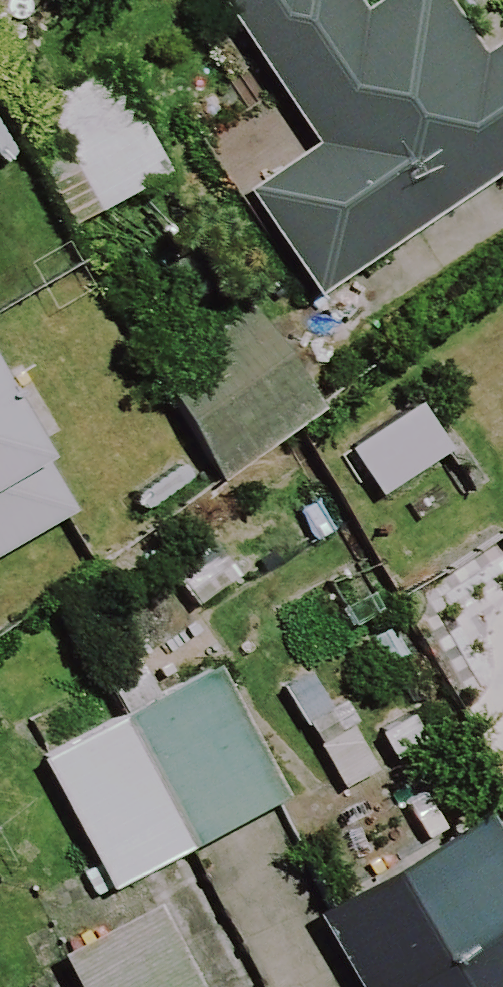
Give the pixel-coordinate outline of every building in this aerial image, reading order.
[(333,0),(196,0),(300,156),(229,203),(301,310),(502,177),(502,43),(466,67),(422,0),(380,0),(347,21),(333,0)] [(159,185),(99,75),(28,114),(88,224),(159,185)] [(232,315),(135,384),(210,490),(308,422),(232,315)] [(437,461),(406,415),(338,460),(370,506),(437,461)] [(60,525),(28,470),(17,477),(0,448),(0,560),(60,525)] [(228,585),(198,541),(156,570),(177,601),(187,614),(228,585)] [(274,811),(205,680),(29,773),(99,903),(274,811)] [(479,828),(302,928),(336,986),(502,986),(502,870),(479,828)] [(139,923),(48,972),(56,986),(174,986),(139,923)]
